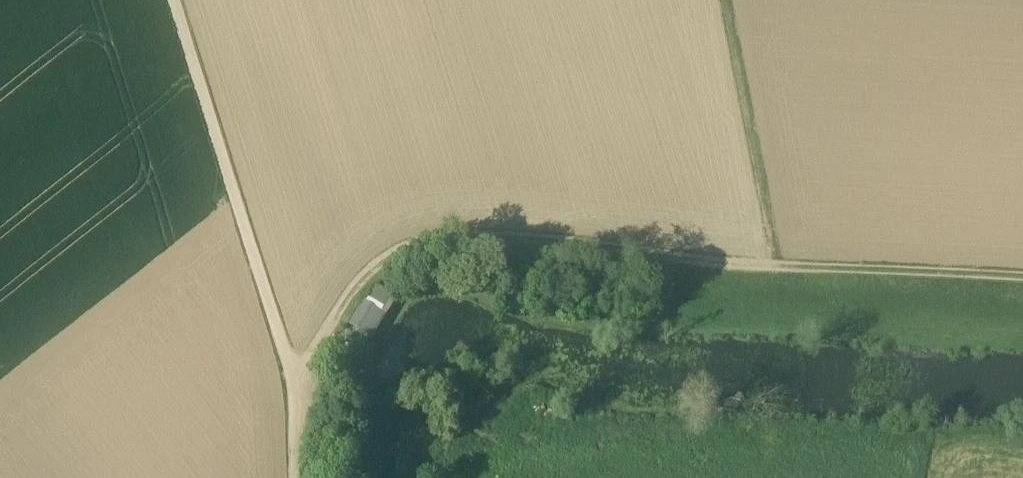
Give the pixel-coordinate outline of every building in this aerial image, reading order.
[(367,309),(353,334),(378,349),(393,323),(367,309)]
